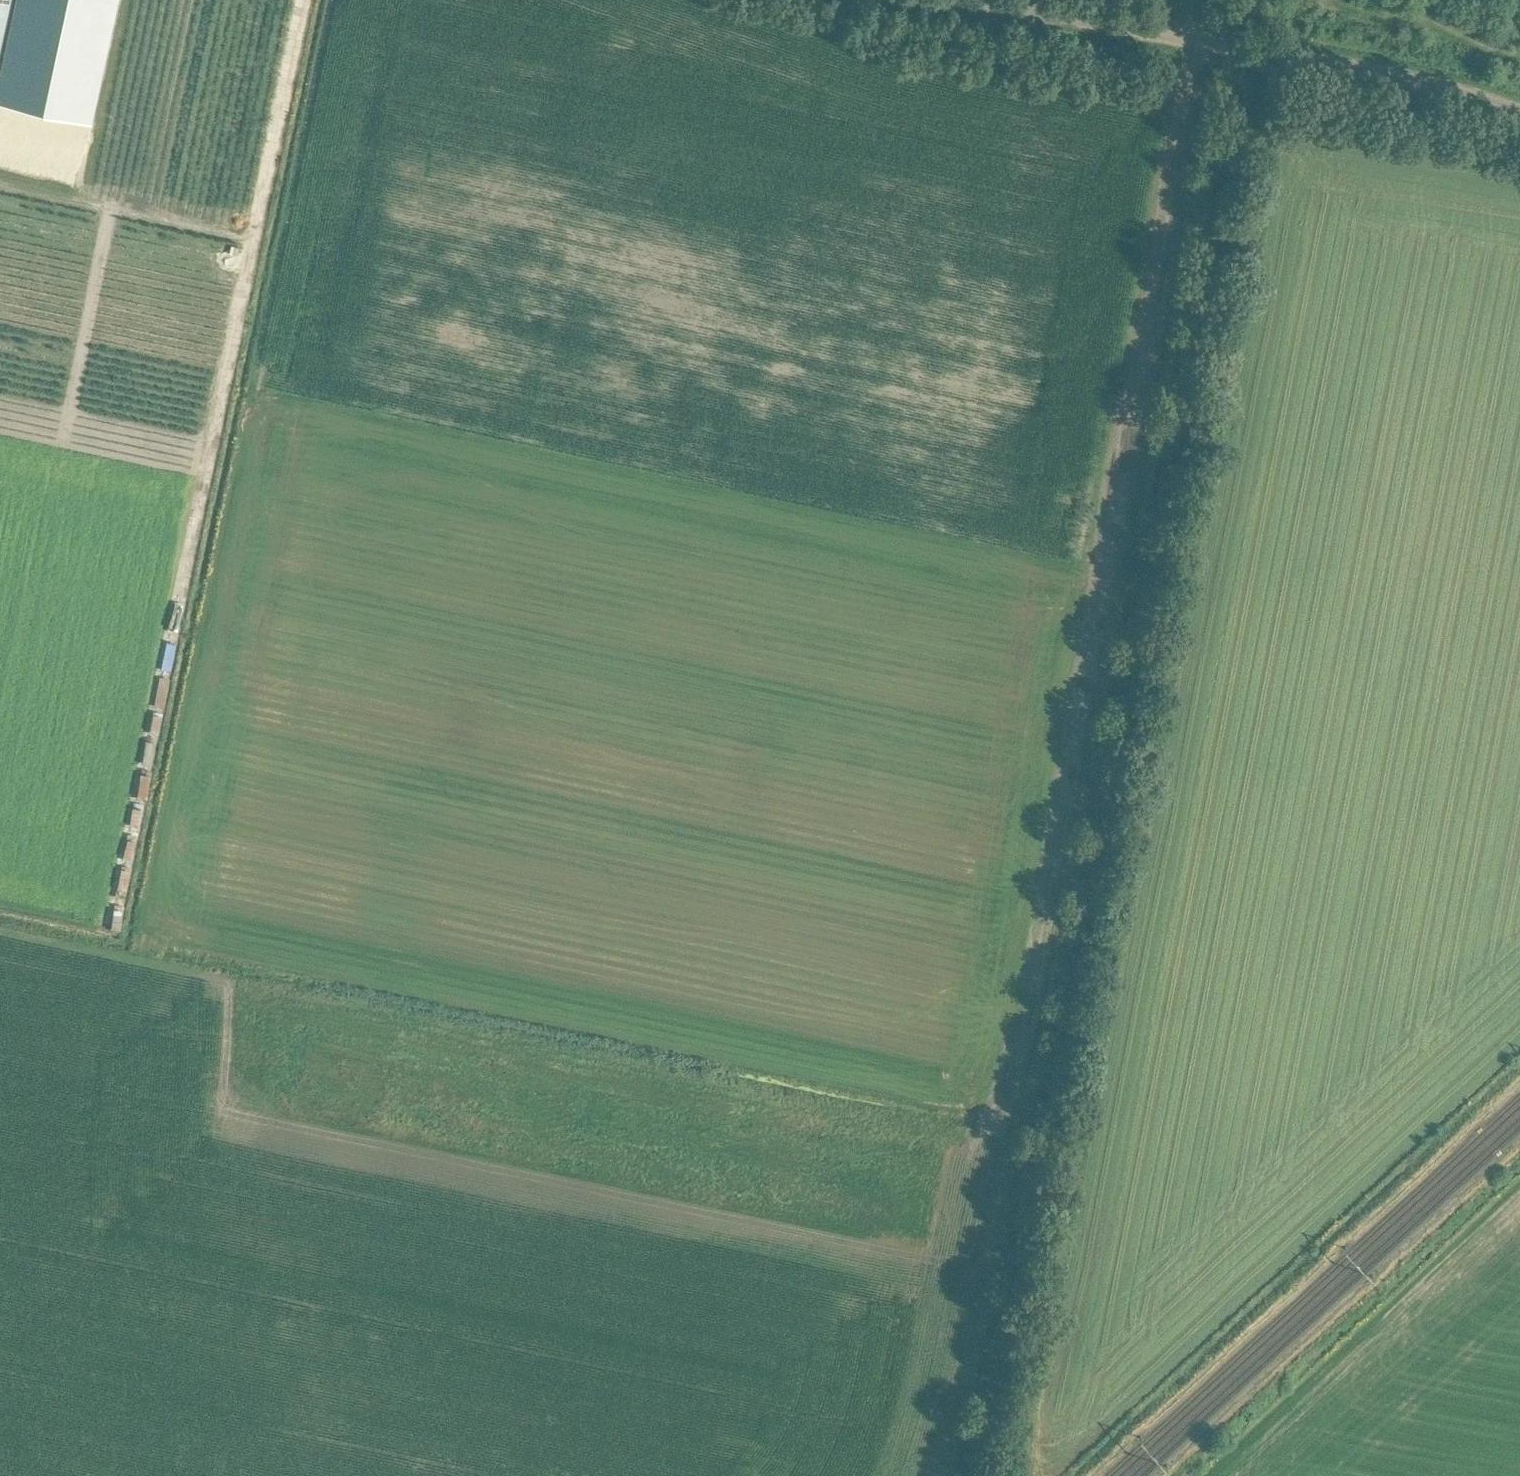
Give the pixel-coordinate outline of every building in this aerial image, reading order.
[(80,115),(106,0),(0,0),(0,97),(80,115)]
